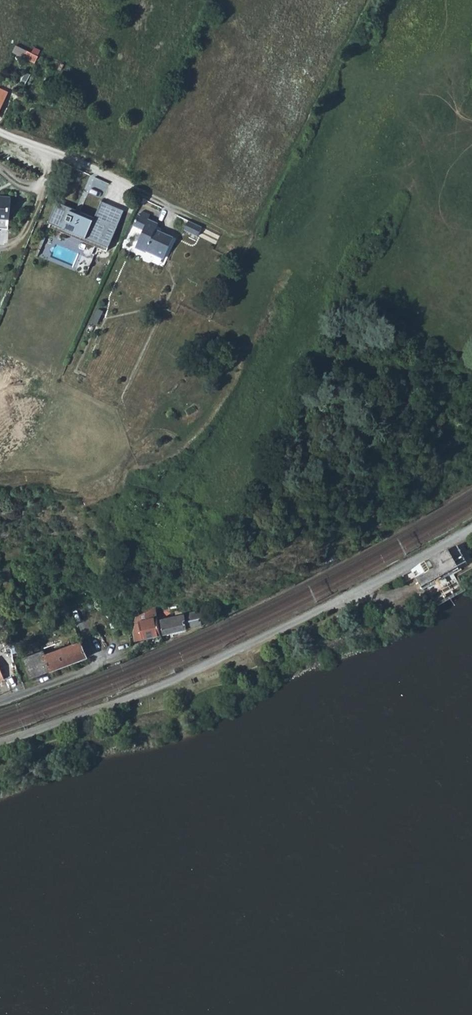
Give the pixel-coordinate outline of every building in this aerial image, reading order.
[(16,45),(13,52),(24,57),(27,50),(16,45)] [(11,197),(0,196),(0,229),(9,229),(9,219),(11,197)] [(108,247),(124,210),(101,201),(94,217),(57,202),(48,222),(108,247)] [(144,229),(136,247),(146,251),(147,250),(164,258),(174,237),(156,229),(158,224),(148,219),(150,214),(142,211),(140,216),(138,215),(133,225),(144,229)] [(198,236),(202,227),(189,220),(184,230),(198,236)] [(97,324),(104,311),(98,308),(92,321),(97,324)] [(412,572),(422,590),(459,570),(457,566),(465,562),(457,546),(412,572)] [(145,619),(157,616),(155,610),(144,613),(145,619)] [(204,623),(202,613),(198,614),(198,611),(182,615),(185,629),(201,626),(201,623),(204,623)] [(185,629),(182,615),(160,619),(163,634),(185,629)] [(161,635),(157,616),(145,619),(141,620),(142,622),(139,623),(143,639),(161,635)] [(136,641),(143,639),(139,623),(136,623),(133,630),(136,641)] [(44,650),(23,658),(31,679),(51,671),(87,657),(81,642),(46,655),(44,650)]
